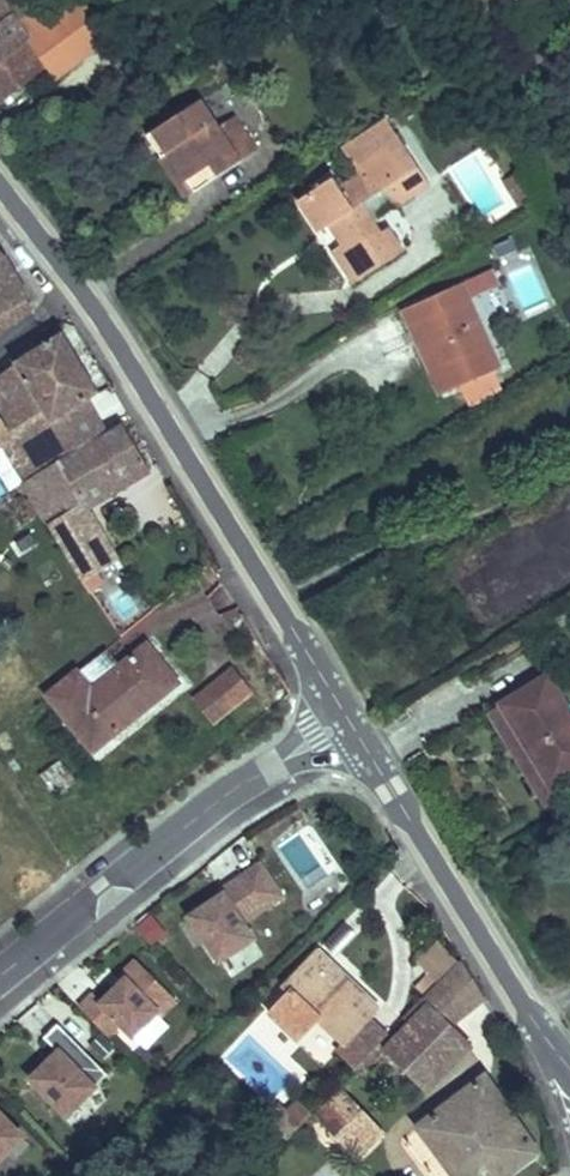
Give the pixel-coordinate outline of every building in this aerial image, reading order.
[(11,13),(21,25),(29,19),(33,16),(21,0),(17,0),(6,7),(2,0),(0,0),(0,22),(11,13)] [(29,19),(67,69),(104,40),(75,1),(52,19),(44,8),(33,16),(29,19)] [(46,67),(54,78),(67,69),(29,19),(21,25),(11,13),(0,22),(0,104),(46,67)] [(200,100),(155,130),(188,180),(213,163),(221,175),(256,151),(234,117),(217,127),(200,100)] [(351,264),(361,279),(403,251),(388,228),(379,234),(361,205),(386,188),(397,205),(415,194),(391,156),(404,147),(387,120),(343,150),(360,176),(341,188),(333,177),(299,199),(320,231),(329,225),(339,219),(352,238),(342,245),(333,251),(344,269),(351,264)] [(147,135),(188,196),(221,175),(213,163),(188,180),(155,130),(147,135)] [(391,156),(415,194),(429,185),(404,147),(391,156)] [(507,181),(512,190),(526,181),(521,172),(507,181)] [(512,190),(522,205),(535,197),(526,181),(512,190)] [(329,225),(342,245),(352,238),(339,219),(329,225)] [(495,247),(500,257),(516,250),(512,239),(495,247)] [(0,259),(0,336),(34,310),(3,257),(0,259)] [(344,269),(354,283),(361,279),(351,264),(344,269)] [(461,284),(468,300),(501,286),(493,269),(461,284)] [(403,309),(411,328),(422,323),(429,339),(418,344),(431,373),(442,368),(451,390),(460,386),(494,370),(498,368),(468,300),(461,284),(403,309)] [(411,328),(418,344),(429,339),(422,323),(411,328)] [(98,393),(61,332),(14,362),(15,364),(0,375),(0,444),(24,482),(59,460),(104,433),(85,401),(98,393)] [(431,373),(440,394),(451,390),(442,368),(431,373)] [(460,386),(469,407),(504,391),(494,370),(460,386)] [(104,433),(59,460),(85,505),(86,508),(149,470),(121,423),(104,433)] [(59,460),(24,482),(50,522),(47,524),(48,526),(85,505),(59,460)] [(48,526),(81,577),(115,558),(86,508),(85,505),(48,526)] [(48,695),(93,750),(176,683),(147,645),(120,667),(90,691),(76,673),(48,695)] [(90,691),(120,667),(106,649),(76,673),(90,691)] [(194,699),(213,723),(252,692),(232,668),(194,699)] [(550,785),(569,773),(569,714),(547,676),(501,704),(550,785)] [(546,803),(569,788),(569,773),(550,785),(501,704),(489,711),(546,803)] [(190,916),(220,960),(253,938),(242,922),(281,896),(260,864),(220,891),(223,895),(190,916)] [(135,924),(147,946),(165,935),(152,914),(135,924)] [(324,944),(337,956),(357,935),(344,923),(324,944)] [(417,988),(424,996),(458,962),(439,942),(417,963),(430,976),(417,988)] [(337,1048),(357,1067),(386,1035),(368,1018),(379,1006),(351,980),(347,985),(328,967),(332,963),(319,950),(286,984),(292,989),(272,1010),(286,1023),(283,1026),(298,1040),(317,1020),(342,1044),(337,1048)] [(427,1005),(450,1027),(485,998),(461,959),(458,962),(424,996),(402,1017),(409,1024),(427,1005)] [(94,994),(80,1008),(108,1036),(120,1023),(133,1036),(156,1012),(160,1016),(176,1000),(136,960),(120,976),(125,981),(102,1003),(94,994)] [(328,967),(347,985),(351,980),(332,963),(328,967)] [(383,1050),(426,1092),(471,1046),(450,1027),(427,1005),(409,1024),(383,1050)] [(269,1013),(283,1026),(286,1023),(272,1010),(269,1013)] [(32,1079),(67,1114),(107,1075),(57,1024),(44,1037),(58,1052),(32,1079)] [(455,1175),(506,1175),(538,1152),(485,1075),(417,1127),(455,1175)] [(316,1113),(358,1156),(381,1133),(340,1090),(316,1113)] [(274,1128),(287,1140),(312,1113),(299,1101),(287,1114),(274,1128)] [(265,1118),(274,1128),(287,1114),(278,1105),(265,1118)] [(22,1137),(0,1114),(0,1159),(22,1137)]
